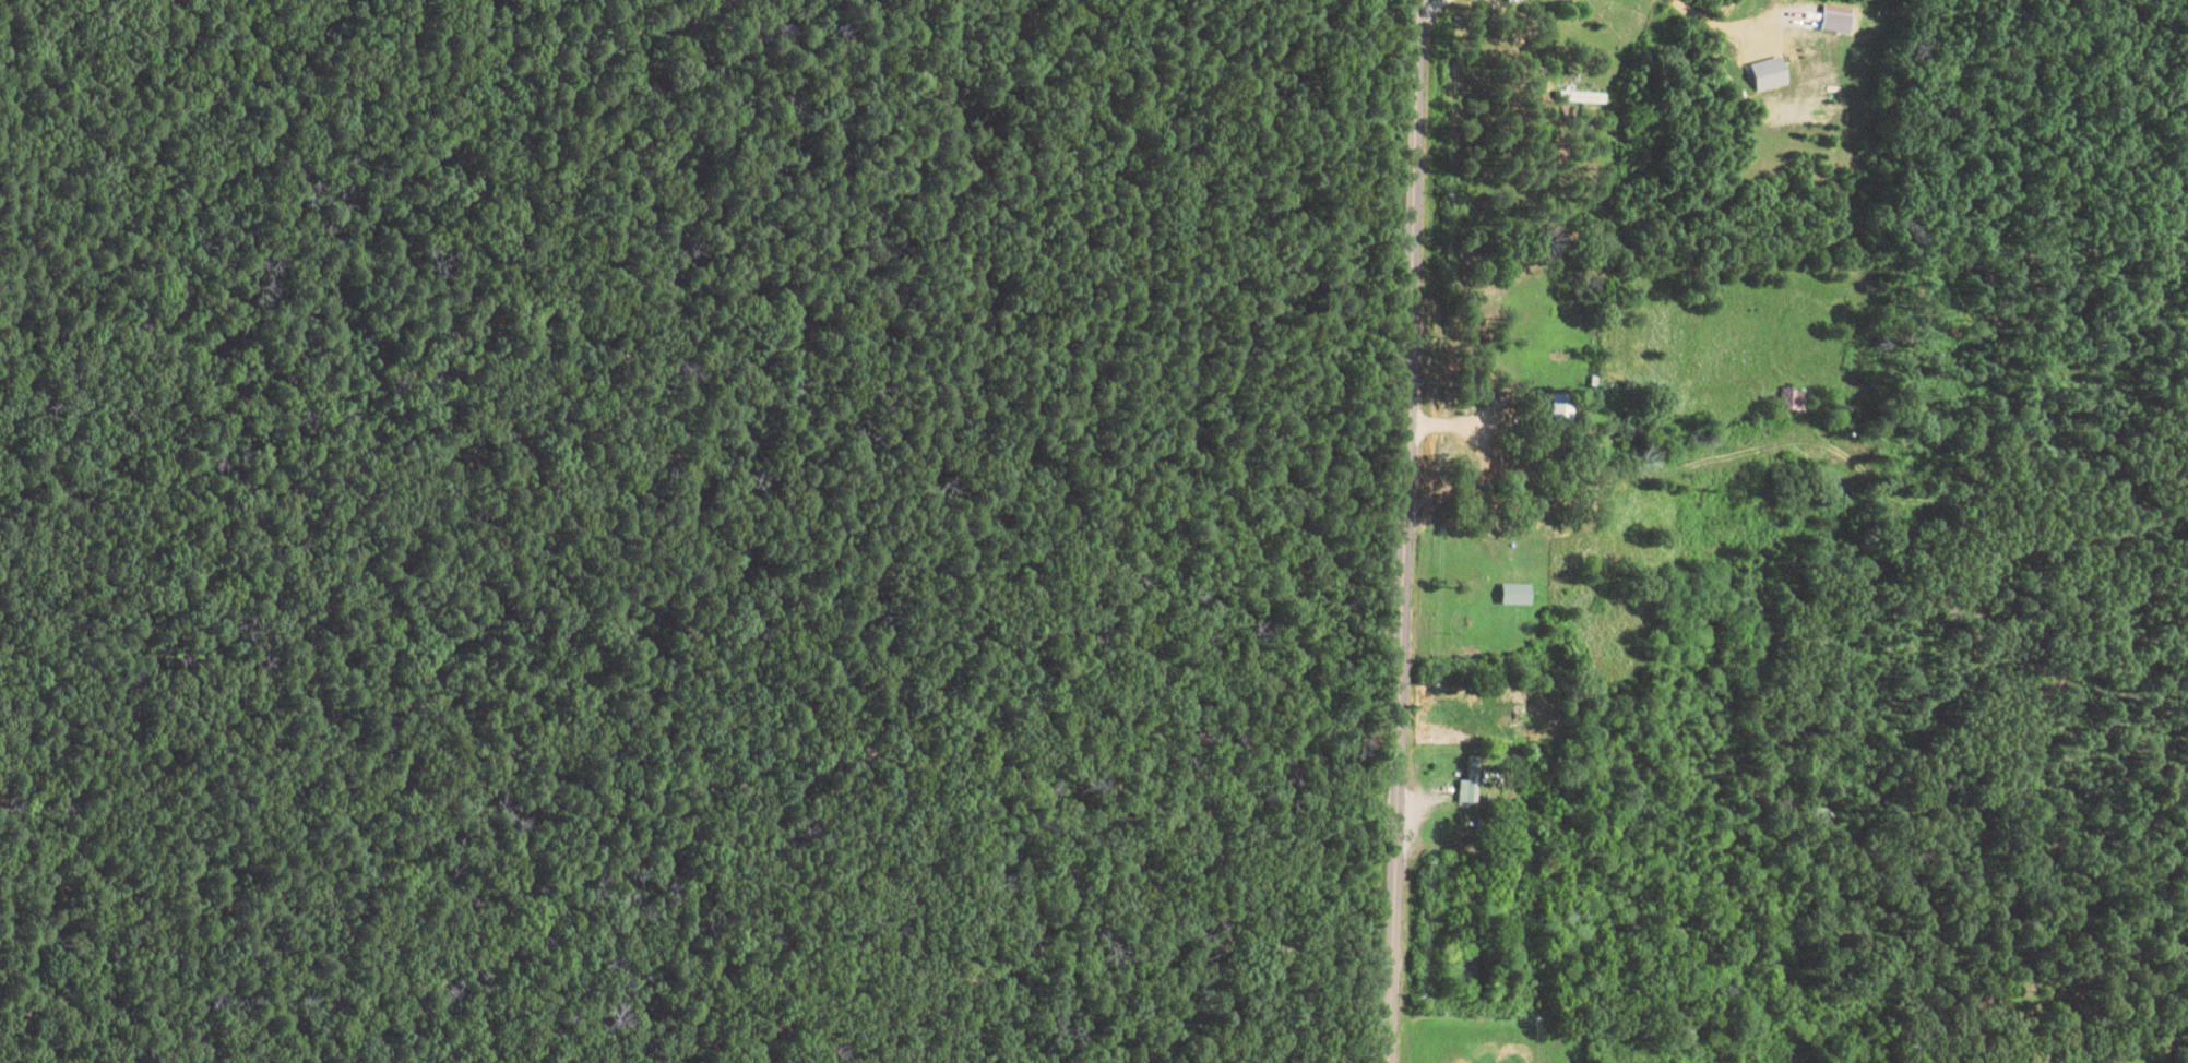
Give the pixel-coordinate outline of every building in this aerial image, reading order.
[(1609,91),(1572,91),(1572,111),(1609,111),(1609,91)] [(1782,411),(1808,411),(1808,390),(1782,390),(1782,411)] [(1460,783),(1460,805),(1478,805),(1478,759),(1467,759),(1467,783),(1460,783)]
